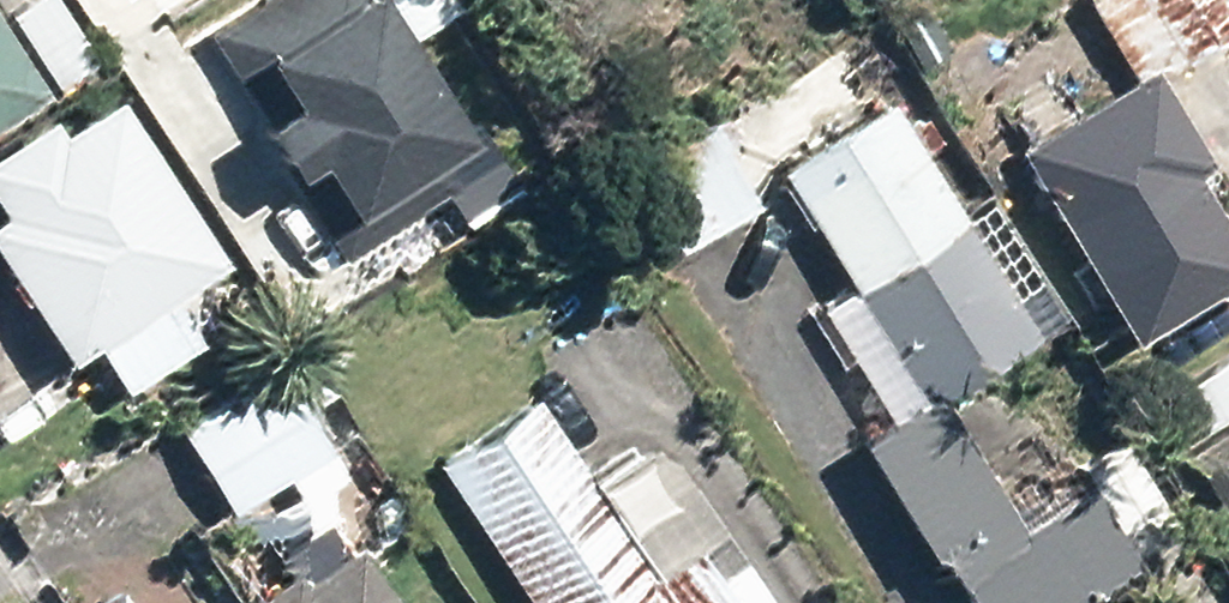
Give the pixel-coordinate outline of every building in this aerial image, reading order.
[(187,18),(332,243),(460,162),(443,136),(469,119),(393,0),(215,0),(187,18)] [(40,65),(0,2),(0,90),(40,65)] [(1009,157),(1128,347),(1228,285),(1228,199),(1148,70),(1009,157)] [(846,282),(813,302),(895,434),(1075,324),(921,77),(774,167),(846,282)] [(64,362),(90,345),(118,388),(214,326),(185,281),(217,260),(117,98),(83,125),(66,100),(0,142),(0,265),(64,362)] [(168,437),(215,510),(332,437),(286,363),(168,437)] [(714,519),(646,576),(519,403),(440,460),(539,602),(770,602),(714,519)] [(1189,453),(1228,523),(1228,431),(1189,453)] [(948,575),(962,602),(1057,602),(1122,553),(1066,439),(1005,486),(1021,519),(948,575)] [(248,602),(411,602),(361,528),(248,602)]
